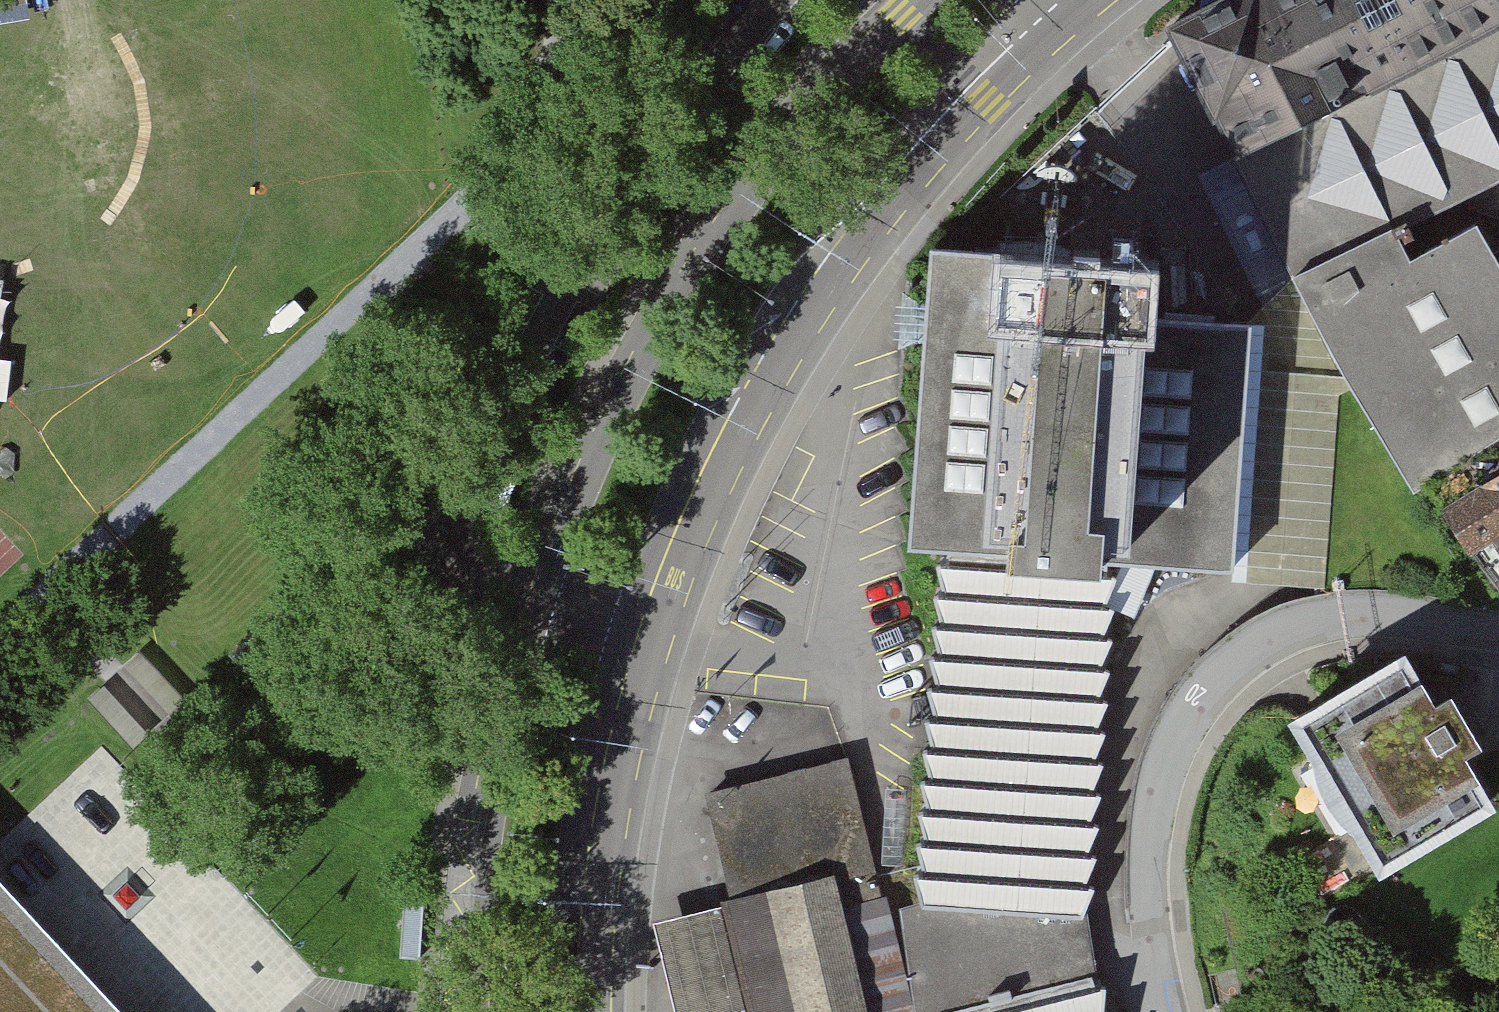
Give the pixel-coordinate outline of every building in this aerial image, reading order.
[(1165,31),(1226,144),(1498,2),(1498,0),(1223,0),(1165,31)] [(1226,144),(1286,261),(1397,212),(1498,163),(1498,2),(1226,144)] [(1286,261),(1413,481),(1498,426),(1498,242),(1477,199),(1407,240),(1397,212),(1286,261)] [(929,251),(908,553),(948,556),(1109,567),(1234,576),(1252,327),(1149,320),(1152,274),(1000,264),(1001,256),(929,251)] [(1440,509),(1498,596),(1498,473),(1440,509)] [(948,556),(923,909),(1084,921),(1109,567),(948,556)] [(1288,725),(1313,768),(1318,788),(1327,807),(1339,823),(1353,837),(1379,882),(1497,813),(1467,761),(1483,752),(1451,699),(1436,708),(1405,657),(1288,725)] [(719,893),(720,897),(747,1007),(749,1011),(869,1011),(836,876),(875,866),(847,753),(705,788),(730,891),(719,893)] [(747,1007),(720,897),(652,914),(676,1011),(725,1011),(747,1007)] [(0,926),(0,1011),(81,1011),(0,926)] [(1092,976),(946,1011),(1101,1011),(1092,976)]
